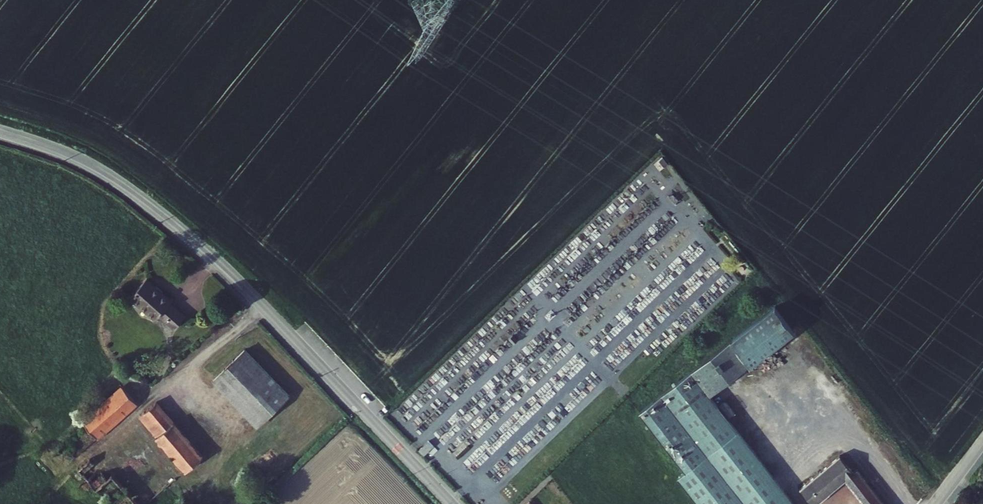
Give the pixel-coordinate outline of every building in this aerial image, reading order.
[(143,285),(125,301),(148,326),(152,322),(164,335),(175,325),(162,312),(165,309),(143,285)] [(765,303),(641,407),(643,409),(736,340),(752,361),(788,331),(765,303)] [(715,391),(752,361),(736,340),(643,409),(689,470),(744,427),(715,391)] [(240,351),(205,383),(251,432),(285,400),(240,351)] [(86,433),(62,455),(72,465),(133,412),(120,397),(84,430),(86,433)] [(162,405),(155,410),(203,465),(230,441),(218,427),(198,445),(162,405)] [(155,410),(142,422),(159,441),(157,444),(177,468),(166,477),(176,489),(203,465),(155,410)] [(744,427),(689,470),(680,476),(702,503),(805,503),(744,427)] [(802,481),(817,499),(847,474),(872,503),(893,503),(860,465),(857,466),(841,448),(802,481)] [(74,477),(99,503),(128,503),(90,463),(74,477)]
